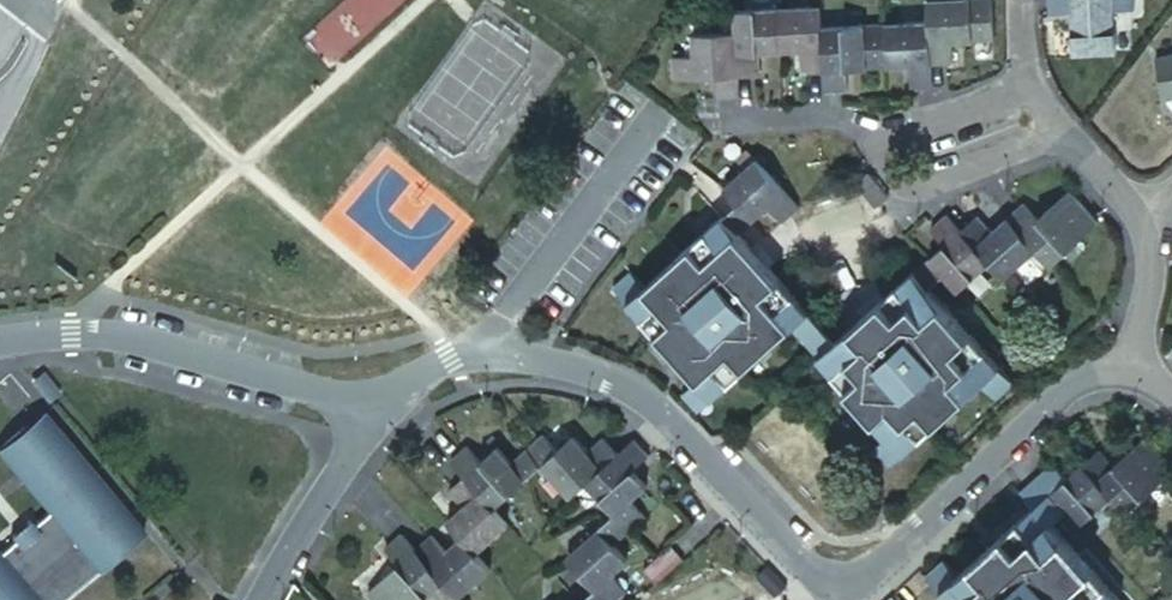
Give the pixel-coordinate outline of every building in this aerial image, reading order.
[(378,22),(376,20),(397,0),(347,0),(337,9),(362,37),(378,22)] [(826,4),(743,8),(744,31),(696,33),(696,53),(676,54),(676,74),(720,72),(720,95),(747,94),(746,70),(763,70),(762,50),(809,48),(810,68),(829,67),(830,89),(851,88),(850,65),(911,63),(913,85),(918,84),(933,83),(932,62),(977,60),(976,39),(990,38),(988,0),(930,0),(931,23),(827,27),(826,4)] [(1072,41),(1118,34),(1115,0),(1048,0),(1049,5),(1068,3),(1072,41)] [(1151,43),(1157,87),(1171,85),(1171,40),(1151,43)] [(723,185),(736,200),(750,217),(768,200),(782,216),(798,202),(756,155),(723,185)] [(944,241),(927,258),(942,273),(959,290),(992,260),(1005,273),(1035,246),(1050,263),(1094,222),(1064,190),(1037,215),(1022,200),(992,228),(975,213),(961,226),(948,213),(936,223),(932,227),(944,241)] [(721,215),(734,230),(750,217),(736,200),(721,215)] [(632,264),(613,281),(699,377),(683,391),(698,409),(792,327),(807,313),(734,230),(721,215),(646,280),(632,264)] [(927,258),(913,271),(928,286),(942,273),(927,258)] [(913,271),(839,338),(835,343),(820,356),(892,435),(877,449),(891,465),(983,381),(998,396),(1015,382),(928,286),(913,271)] [(807,313),(792,327),(806,342),(821,328),(807,313)] [(806,342),(820,356),(835,343),(821,328),(806,342)] [(145,531),(48,413),(5,449),(56,511),(38,525),(35,520),(16,536),(20,540),(2,555),(0,553),(0,599),(61,599),(145,531)] [(630,583),(615,565),(633,549),(618,533),(646,508),(632,491),(648,476),(634,460),(646,448),(632,431),(620,442),(606,429),(589,445),(573,429),(559,442),(544,425),(513,455),(505,447),(498,440),(483,453),(468,438),(453,452),(467,468),(452,482),(459,490),(465,497),(450,511),(465,527),(450,540),(443,532),(434,525),(418,541),(405,527),(391,540),(403,553),(387,570),(365,590),(375,599),(419,599),(438,583),(449,573),(461,585),(493,557),(480,541),(508,514),(496,500),(542,457),(572,487),(587,473),(618,504),(571,547),(600,579),(576,599),(611,599),(630,583)] [(1051,520),(1066,507),(1081,522),(1112,494),(1126,510),(1171,469),(1171,466),(1145,436),(1114,464),(1100,449),(1068,477),(1054,462),(1023,490),(1037,505),(957,576),(943,561),(926,577),(947,599),(1123,599),(1051,520)] [(668,535),(643,561),(657,574),(682,548),(668,535)]
